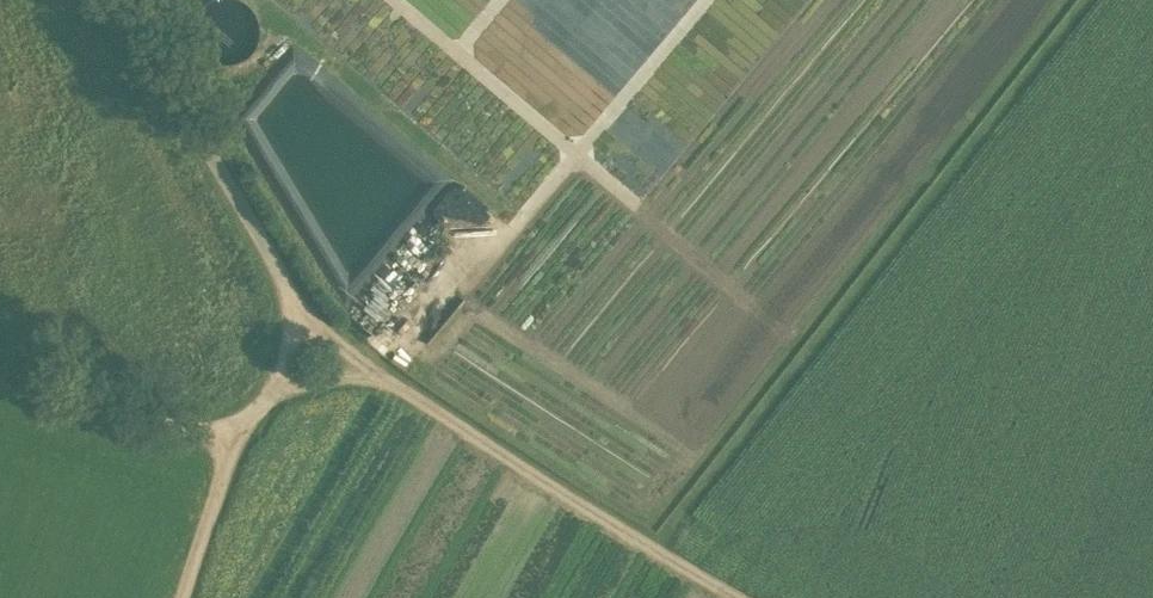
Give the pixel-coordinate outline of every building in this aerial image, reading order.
[(425,219),(458,248),(494,207),(460,178),(425,219)]
